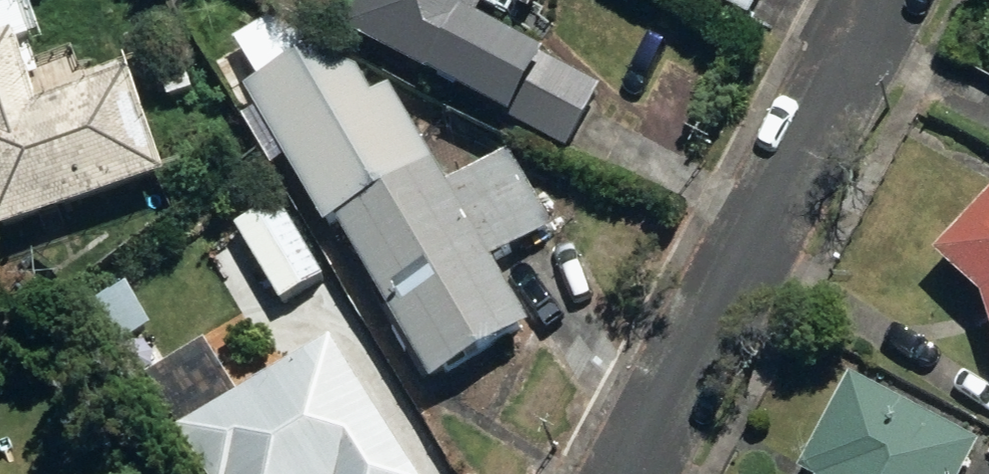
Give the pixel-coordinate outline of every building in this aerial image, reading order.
[(7,243),(178,183),(140,74),(47,107),(26,45),(37,41),(25,5),(38,0),(0,0),(0,224),(7,243)] [(443,390),(543,333),(504,266),(560,233),(516,156),(459,189),(402,92),(384,103),(324,0),(316,0),(243,42),(269,86),(255,94),(337,233),(348,227),(443,390)] [(358,36),(576,156),(612,92),(489,23),(501,0),(377,0),(358,36)] [(541,20),(552,0),(503,0),(541,20)] [(758,26),(772,0),(710,0),(758,26)] [(285,205),(243,230),(289,307),(331,282),(285,205)] [(943,259),(988,300),(988,208),(943,259)] [(190,439),(212,473),(422,473),(339,345),(190,439)] [(858,376),(808,471),(814,473),(977,473),(988,451),(988,445),(858,376)]
